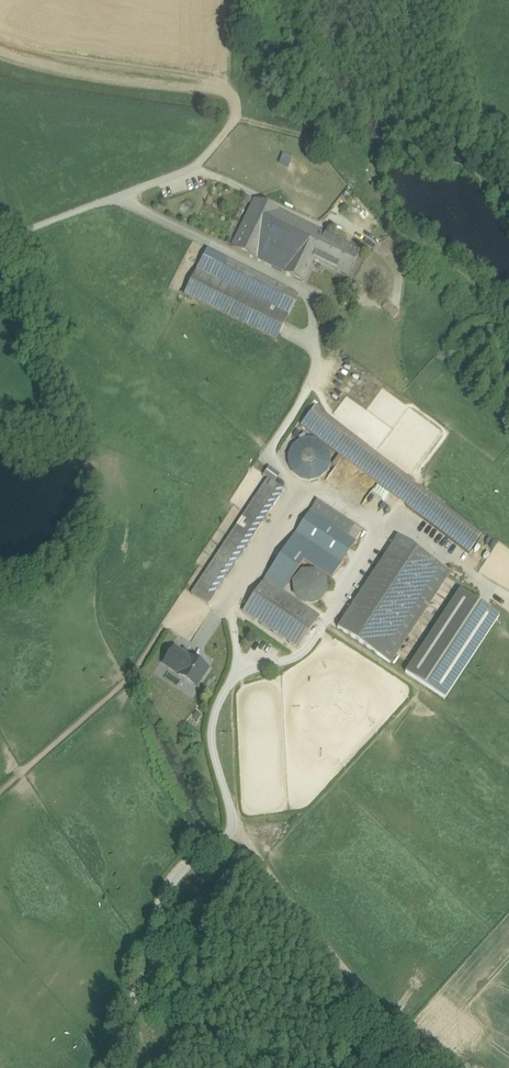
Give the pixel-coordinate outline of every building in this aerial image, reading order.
[(256,259),(279,213),(255,202),(233,247),(256,259)] [(314,259),(325,236),(279,213),(256,259),(303,282),(314,259)] [(358,252),(325,236),(314,259),(347,275),(358,252)] [(207,250),(184,296),(276,340),(299,297),(207,250)] [(394,317),(399,311),(390,303),(385,309),(394,317)] [(484,534),(316,409),(302,425),(473,556),(484,534)] [(298,442),(291,449),(289,459),(292,468),(299,474),(308,476),(318,474),(324,467),(326,457),(324,448),(317,442),(307,439),(298,442)] [(192,595),(210,607),(287,491),(268,479),(192,595)] [(365,531),(317,500),(245,615),(296,647),(317,613),(285,593),(305,562),(334,580),(365,531)] [(452,572),(398,537),(338,629),(393,664),(452,572)] [(316,570),(302,571),(294,582),(295,596),(307,605),(322,603),(330,592),(329,578),(316,570)] [(504,619),(461,591),(406,673),(448,701),(504,619)] [(189,659),(174,649),(163,665),(178,675),(178,676),(197,689),(209,670),(190,658),(189,659)] [(204,715),(197,708),(190,715),(198,722),(204,715)]
